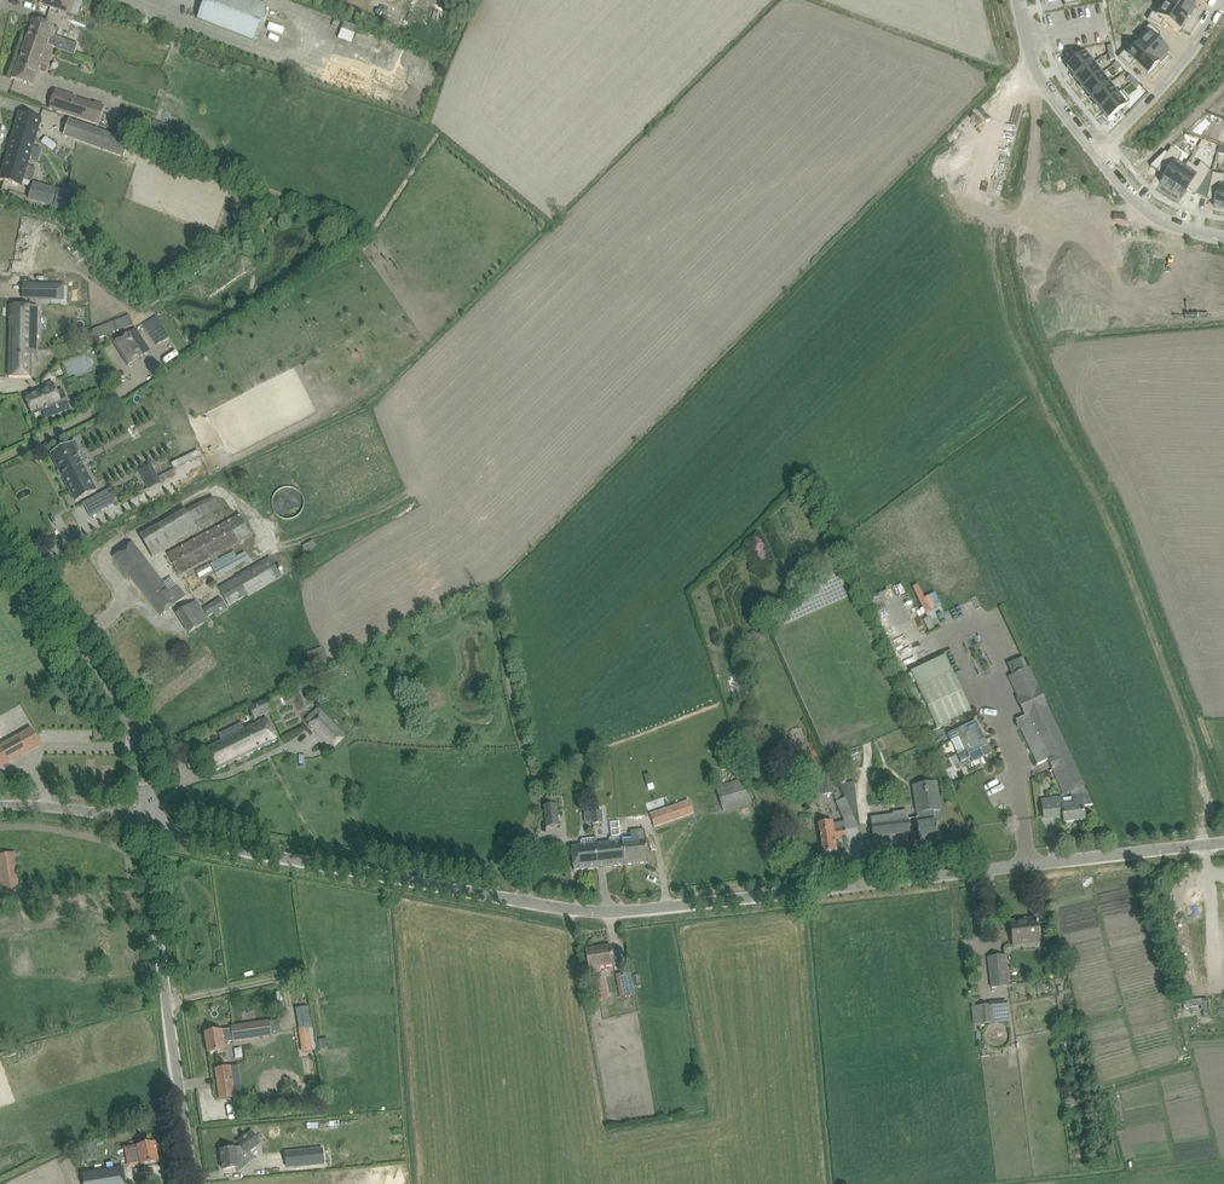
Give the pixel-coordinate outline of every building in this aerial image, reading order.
[(40,3),(61,11),(64,0),(41,0),(40,3)] [(253,41),(267,7),(251,0),(205,0),(197,19),(253,41)] [(1164,4),(1187,18),(1188,17),(1190,18),(1195,9),(1193,7),(1195,6),(1185,0),(1166,0),(1164,4)] [(1152,12),(1147,20),(1160,27),(1164,21),(1180,30),(1187,18),(1164,4),(1157,15),(1152,12)] [(33,19),(27,38),(47,45),(54,48),(56,40),(50,37),(54,26),(33,19)] [(339,37),(353,42),(359,26),(345,20),(339,37)] [(1149,25),(1134,41),(1158,64),(1159,62),(1161,64),(1168,56),(1166,55),(1168,53),(1155,40),(1160,35),(1149,25)] [(47,45),(27,38),(12,78),(33,86),(47,45)] [(163,39),(161,44),(171,48),(173,42),(163,39)] [(1134,41),(1118,57),(1129,68),(1134,62),(1147,75),(1158,64),(1134,41)] [(1086,52),(1066,68),(1075,78),(1095,63),(1086,52)] [(1116,62),(1113,65),(1118,70),(1121,67),(1116,62)] [(1095,63),(1075,78),(1083,88),(1103,73),(1095,63)] [(1103,73),(1083,88),(1091,99),(1111,83),(1103,73)] [(1130,75),(1126,78),(1132,83),(1135,80),(1130,75)] [(1135,80),(1132,83),(1137,88),(1140,85),(1135,80)] [(1111,83),(1091,99),(1099,109),(1119,93),(1111,83)] [(55,90),(49,110),(69,116),(75,99),(76,97),(55,90)] [(1119,93),(1099,109),(1108,120),(1130,102),(1121,91),(1119,93)] [(42,119),(31,116),(20,112),(7,153),(29,160),(42,119)] [(63,136),(124,158),(130,141),(70,119),(63,136)] [(1165,152),(1150,166),(1157,170),(1164,175),(1160,182),(1171,189),(1185,168),(1184,167),(1176,162),(1181,154),(1171,148),(1167,154),(1165,152)] [(0,178),(0,180),(11,183),(22,186),(24,179),(31,181),(35,168),(28,165),(29,160),(7,153),(3,169),(0,178)] [(1185,168),(1171,189),(1183,196),(1187,189),(1195,194),(1211,169),(1200,162),(1196,168),(1187,162),(1184,167),(1185,168)] [(1207,197),(1216,199),(1214,207),(1223,209),(1223,183),(1223,182),(1223,177),(1223,173),(1213,170),(1207,197)] [(33,181),(28,198),(41,202),(53,206),(54,201),(57,190),(58,188),(51,186),(33,181)] [(54,201),(53,206),(68,209),(76,212),(81,195),(77,194),(76,192),(67,189),(58,187),(58,188),(57,190),(54,201)] [(30,284),(29,299),(51,299),(63,300),(63,285),(52,285),(30,284)] [(10,316),(9,377),(29,378),(31,378),(32,336),(37,336),(38,306),(29,306),(11,305),(10,316)] [(128,316),(104,325),(108,335),(132,326),(128,316)] [(108,335),(104,325),(91,330),(95,340),(108,335)] [(113,343),(128,365),(143,355),(128,333),(113,343)] [(54,385),(43,389),(25,396),(32,415),(50,408),(53,415),(70,409),(63,390),(57,392),(54,385)] [(51,453),(76,502),(96,491),(76,453),(80,451),(74,441),(51,453)] [(156,476),(145,482),(149,489),(160,483),(156,476)] [(110,490),(83,504),(90,517),(117,503),(113,496),(110,490)] [(218,496),(142,532),(152,555),(220,522),(215,511),(223,507),(218,496)] [(216,555),(251,535),(240,514),(167,554),(179,575),(211,557),(214,562),(210,564),(216,575),(248,558),(245,552),(235,557),(232,552),(218,560),(216,555)] [(161,616),(171,609),(186,596),(178,587),(172,578),(164,584),(131,543),(113,557),(130,579),(131,578),(161,616)] [(282,577),(270,556),(236,576),(237,577),(219,588),(229,605),(247,595),(249,597),(282,577)] [(214,613),(216,617),(228,609),(221,598),(204,608),(208,616),(214,613)] [(196,601),(176,613),(189,633),(209,621),(196,601)] [(934,628),(929,617),(923,620),(928,631),(934,628)] [(322,648),(307,653),(312,668),(327,662),(322,648)] [(1038,688),(1028,668),(1010,677),(1019,697),(1017,698),(1025,716),(1016,720),(1016,721),(1017,720),(1037,764),(1037,765),(1046,761),(1045,759),(1047,757),(1049,761),(1052,769),(1053,769),(1065,795),(1070,792),(1072,797),(1074,797),(1061,799),(1061,798),(1042,800),(1044,818),(1064,816),(1064,823),(1084,820),(1082,806),(1093,805),(1046,707),(1047,706),(1038,688)] [(971,712),(952,671),(918,687),(937,728),(971,712)] [(268,698),(249,708),(254,719),(274,709),(268,698)] [(318,707),(315,711),(319,715),(309,725),(333,750),(346,736),(318,707)] [(277,741),(266,718),(203,749),(214,772),(277,741)] [(984,756),(991,753),(987,745),(988,745),(988,744),(986,745),(983,740),(985,739),(979,727),(976,721),(964,727),(964,726),(958,729),(948,734),(951,742),(952,741),(958,753),(957,753),(958,754),(957,756),(959,761),(962,762),(970,758),(972,762),(984,757),(984,756)] [(31,729),(0,747),(0,767),(12,760),(40,744),(31,729)] [(822,795),(834,793),(831,774),(819,775),(822,795)] [(723,811),(751,802),(744,779),(716,787),(723,811)] [(926,793),(915,794),(918,817),(916,817),(917,823),(919,842),(938,839),(935,821),(934,811),(940,810),(937,782),(925,784),(926,793)] [(837,800),(835,801),(843,817),(844,817),(852,813),(847,802),(845,796),(841,798),(837,800)] [(687,802),(658,812),(662,824),(691,814),(687,802)] [(544,805),(547,827),(559,826),(556,804),(544,805)] [(601,811),(592,812),(593,824),(603,823),(601,811)] [(871,818),(873,837),(896,834),(894,815),(871,818)] [(819,824),(821,842),(823,854),(837,852),(835,839),(847,837),(845,823),(833,824),(832,822),(819,824)] [(626,838),(622,838),(622,842),(624,865),(648,862),(645,830),(632,832),(633,841),(626,841),(626,838)] [(624,865),(622,842),(620,842),(620,835),(612,836),(609,839),(610,843),(595,845),(598,868),(624,865)] [(581,841),(582,846),(571,848),(574,871),(598,868),(595,845),(594,845),(593,838),(583,840),(581,841)] [(6,890),(19,888),(14,853),(0,855),(0,875),(3,891),(6,890)] [(1011,924),(1014,946),(1024,944),(1023,941),(1039,939),(1037,925),(1038,925),(1038,922),(1037,922),(1036,919),(1025,921),(1025,922),(1011,924)] [(614,963),(611,946),(586,950),(590,971),(599,970),(598,965),(614,963)] [(1008,985),(1005,956),(988,958),(991,987),(1008,985)] [(626,986),(623,973),(616,975),(619,988),(626,986)] [(603,977),(592,980),(594,994),(606,991),(603,977)] [(988,1005),(981,1006),(983,1020),(983,1024),(990,1023),(1008,1021),(1009,1021),(1008,1011),(1007,1003),(989,1005),(988,1005)] [(269,1021),(231,1027),(231,1029),(205,1033),(208,1053),(226,1051),(225,1042),(233,1040),(233,1041),(272,1036),(269,1021)] [(311,1051),(308,1026),(300,1027),(304,1052),(311,1051)] [(235,1097),(231,1067),(215,1069),(220,1100),(235,1097)] [(260,1143),(251,1132),(246,1136),(242,1138),(243,1139),(238,1143),(240,1146),(237,1149),(220,1151),(223,1170),(235,1168),(238,1173),(246,1167),(246,1166),(255,1159),(250,1151),(260,1143)] [(132,1167),(147,1164),(159,1162),(155,1142),(143,1144),(138,1145),(138,1146),(129,1147),(132,1167)] [(323,1148),(298,1151),(300,1166),(325,1163),(323,1148)] [(122,1168),(107,1170),(107,1169),(82,1173),(82,1175),(83,1175),(84,1183),(125,1183),(122,1168)]
